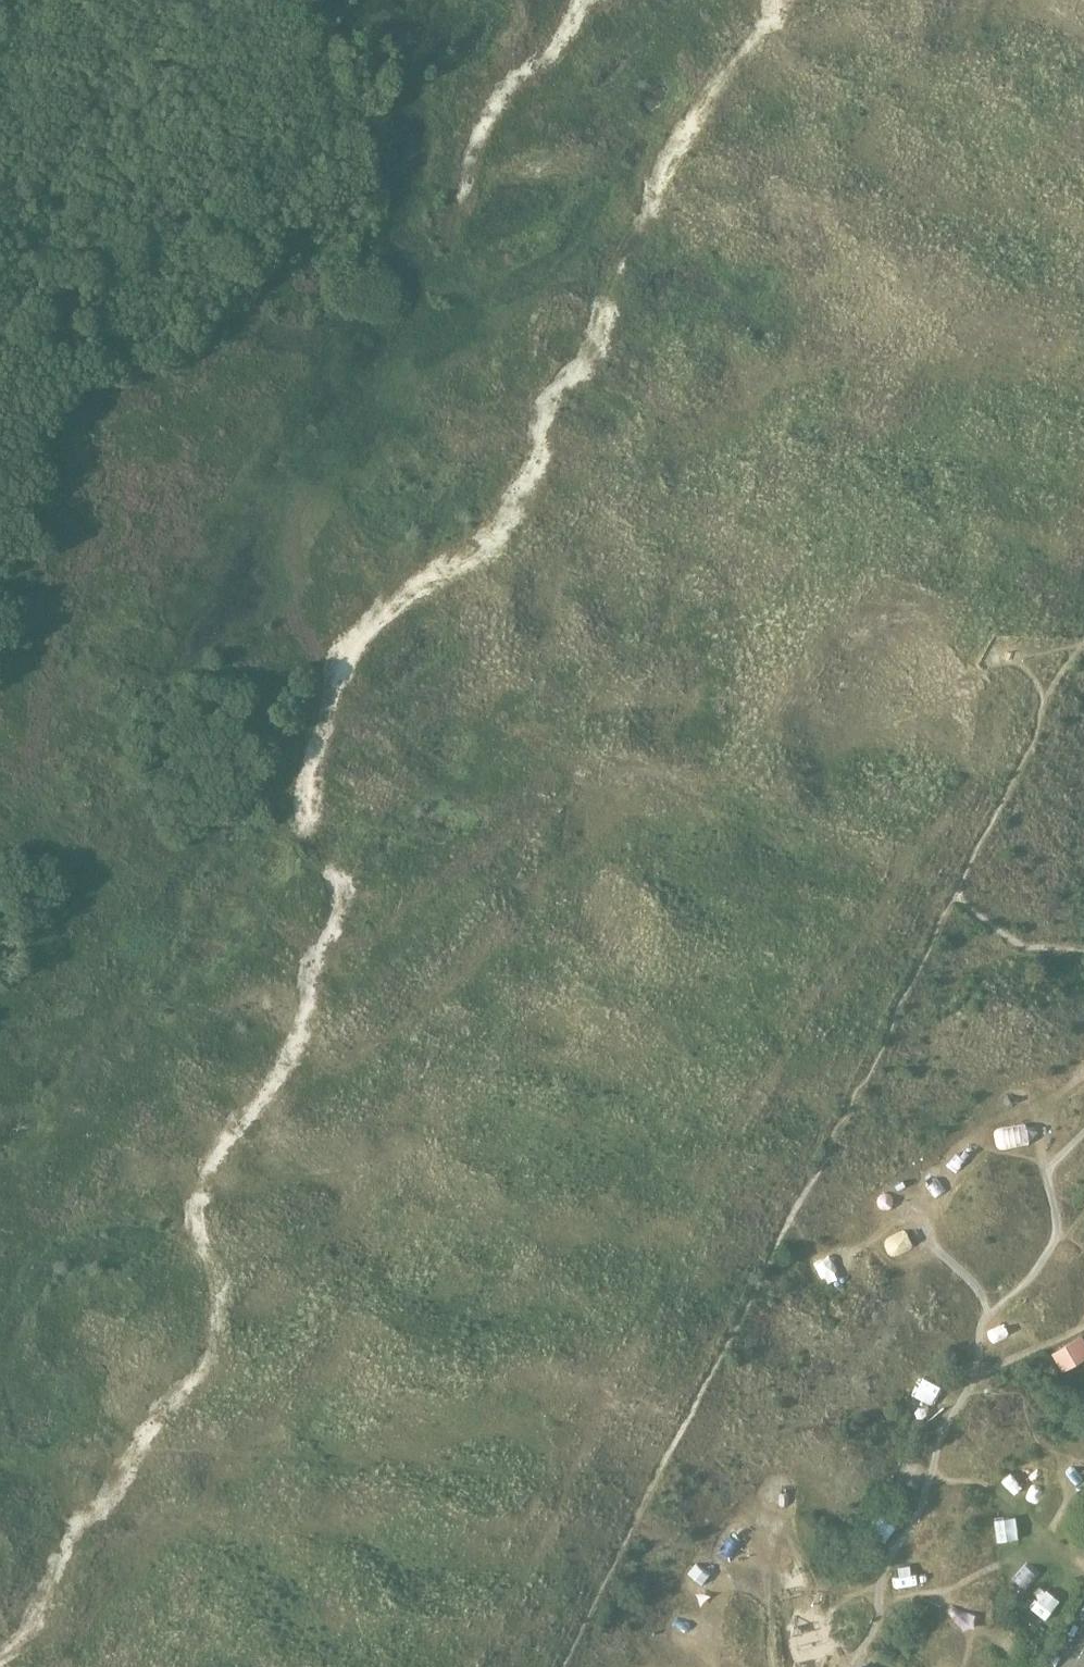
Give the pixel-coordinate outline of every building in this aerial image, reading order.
[(1050,1353),(1060,1370),(1083,1356),(1083,1343),(1080,1336),(1050,1353)]
